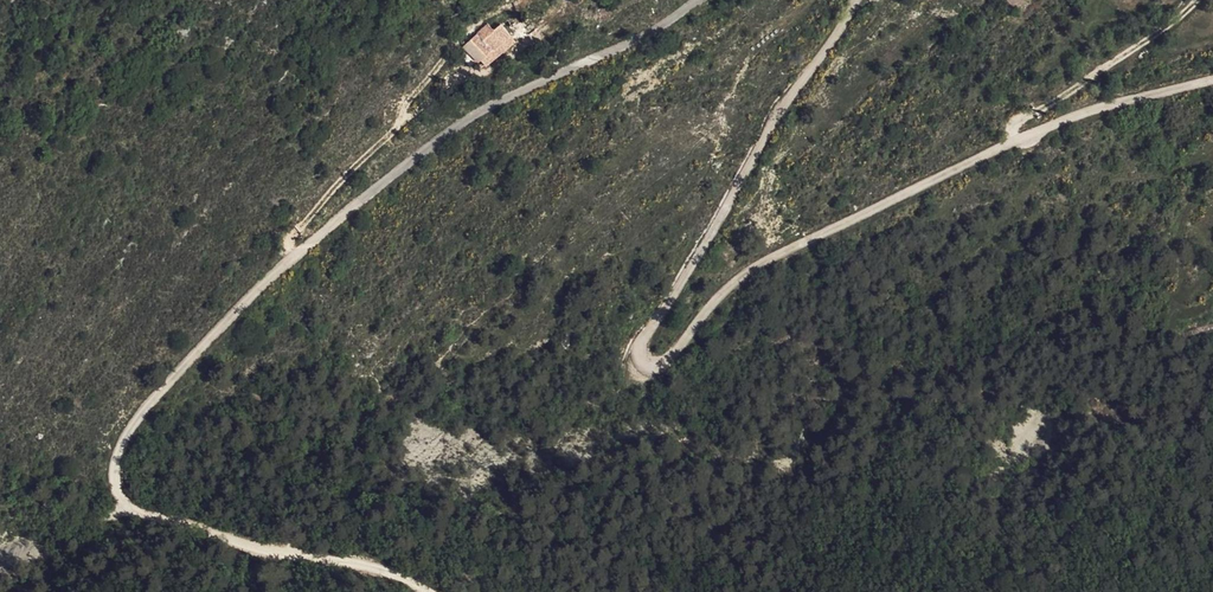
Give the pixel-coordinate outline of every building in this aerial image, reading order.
[(487,22),(464,44),(483,67),(514,42),(500,24),(494,30),(487,22)]
